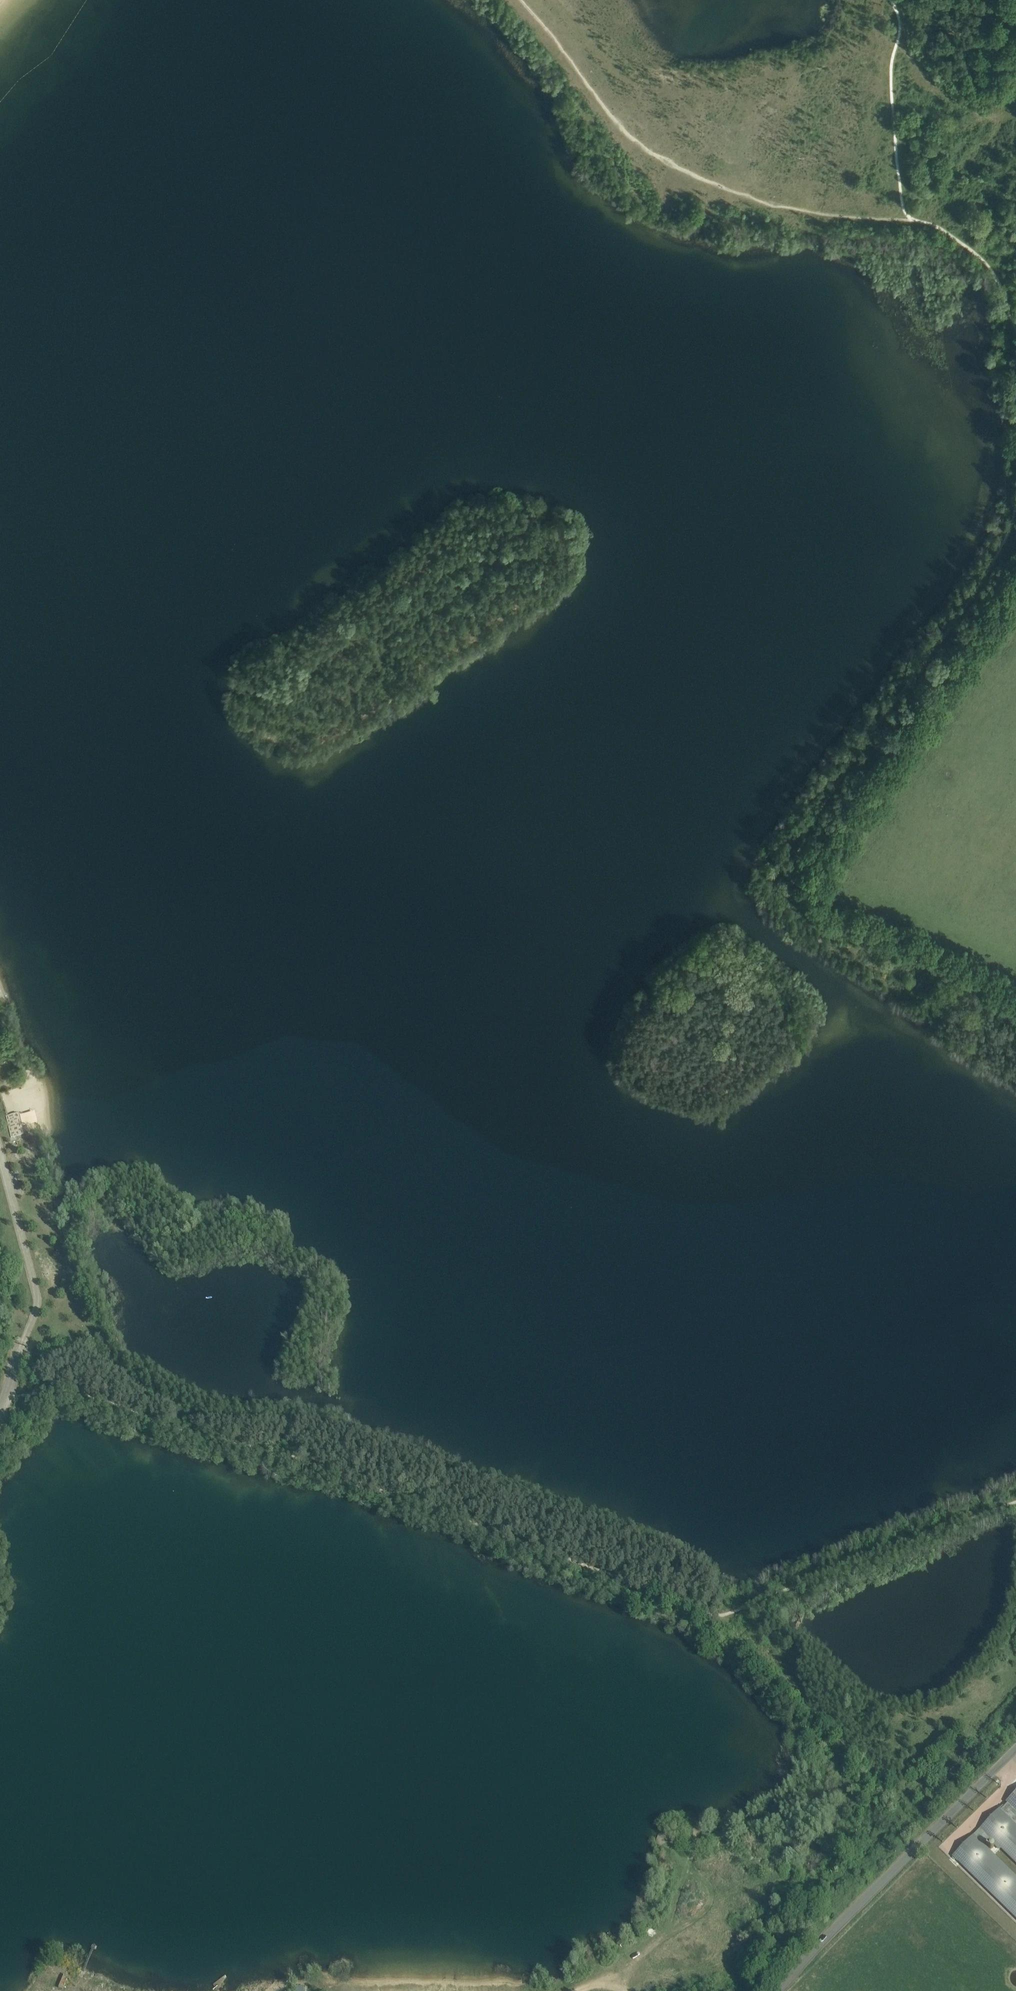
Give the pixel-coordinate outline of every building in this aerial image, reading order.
[(1006,1802),(1008,1803),(1002,1809),(1008,1814),(1013,1809),(1015,1811),(1015,1792),(1006,1802)] [(1008,1815),(1008,1814),(1002,1809),(1001,1808),(981,1828),(984,1831),(976,1838),(973,1835),(953,1855),(1015,1917),(1015,1877),(982,1844),(990,1837),(1015,1862),(1015,1822),(1008,1815)]
